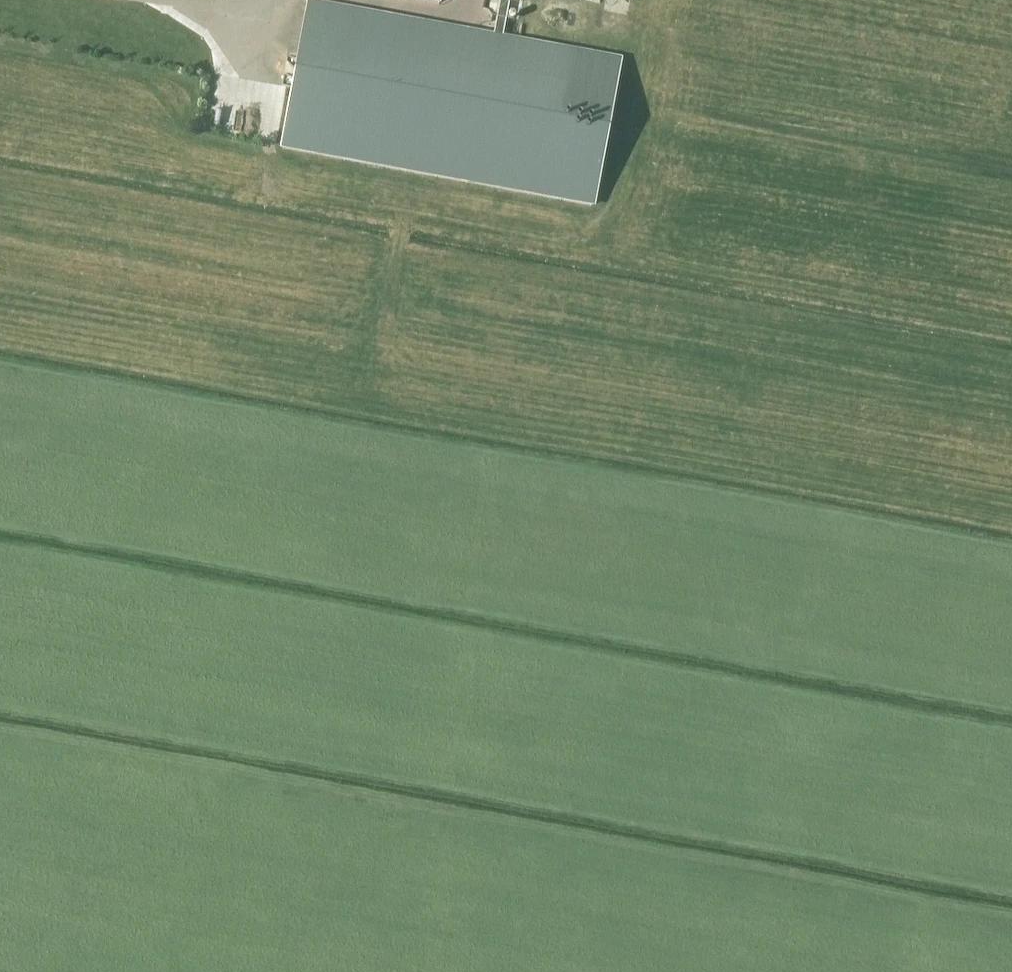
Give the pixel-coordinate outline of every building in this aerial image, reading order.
[(593,202),(619,56),(311,0),(284,146),(593,202)]
